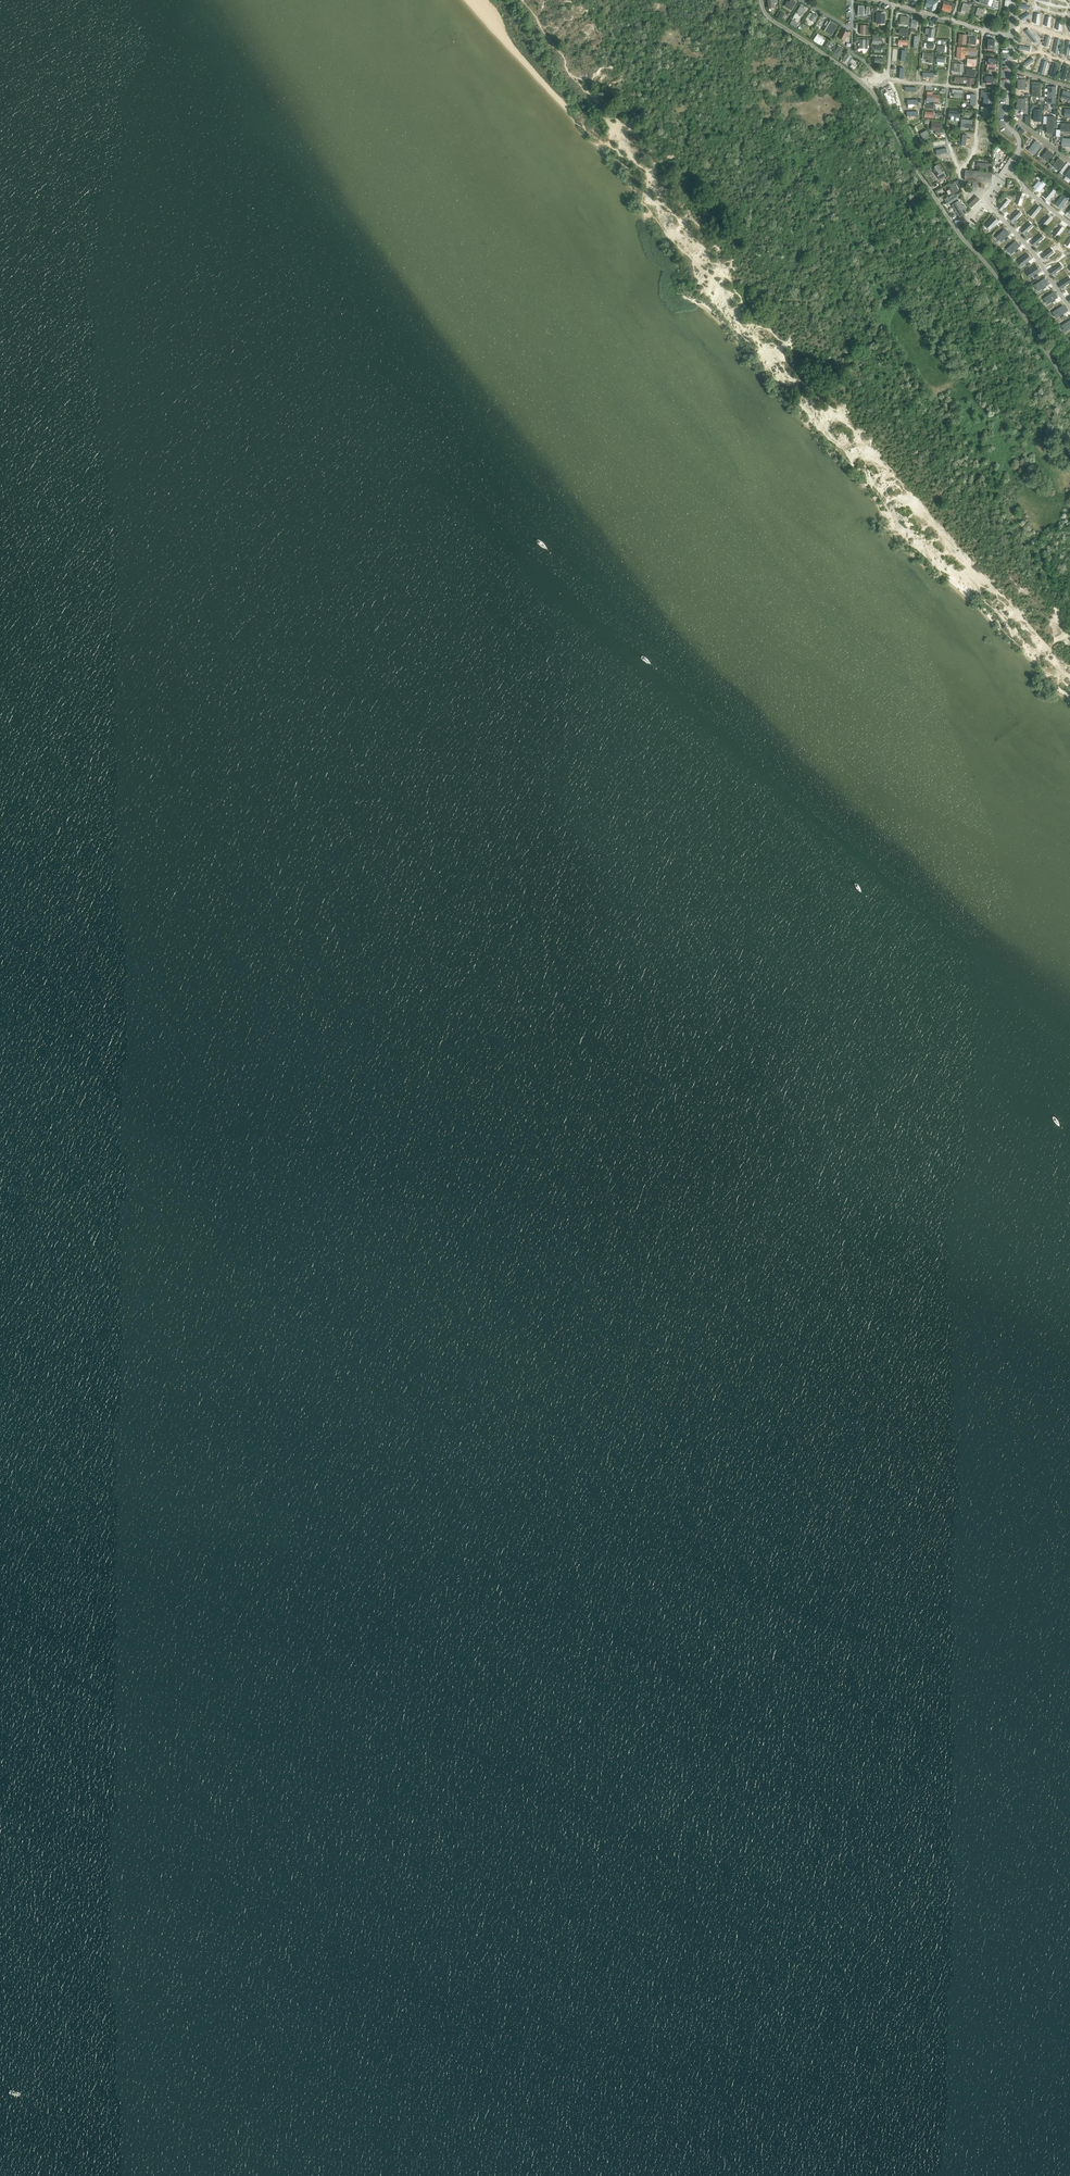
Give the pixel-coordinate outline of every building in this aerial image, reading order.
[(784,6),(792,10),(796,2),(793,0),(790,0),(789,2),(787,1),(784,6)] [(925,6),(929,7),(929,9),(935,10),(937,2),(933,1),(933,0),(932,0),(927,0),(926,3),(925,6)] [(943,4),(942,10),(950,12),(951,9),(953,10),(955,3),(950,1),(948,6),(943,4)] [(963,3),(961,10),(969,12),(971,5),(963,3)] [(797,11),(796,13),(800,16),(802,14),(803,14),(806,9),(800,6),(797,11)] [(978,7),(975,15),(983,17),(985,10),(978,7)] [(781,11),(777,18),(782,22),(786,15),(781,11)] [(810,13),(807,18),(809,19),(814,22),(818,16),(813,13),(812,14),(810,13)] [(901,17),(900,24),(908,26),(910,19),(901,17)] [(790,23),(788,26),(795,29),(798,23),(792,20),(791,21),(790,21),(789,23),(790,23)] [(831,21),(825,31),(832,36),(838,26),(831,21)] [(860,25),(860,34),(866,34),(869,34),(870,25),(866,25),(860,25)] [(899,28),(899,34),(904,35),(904,37),(907,37),(908,29),(899,28)] [(842,29),(838,37),(844,40),(847,34),(849,35),(850,33),(847,31),(847,32),(842,29)] [(1027,31),(1025,32),(1034,43),(1037,40),(1029,29),(1028,30),(1027,30),(1027,31)] [(817,34),(813,40),(821,46),(825,40),(823,39),(824,37),(817,34)] [(959,34),(958,44),(965,45),(966,35),(959,34)] [(860,39),(859,48),(868,49),(868,40),(860,39)] [(828,41),(824,48),(828,51),(833,44),(828,41)] [(834,53),(833,55),(838,58),(840,56),(844,49),(838,46),(834,53)] [(957,47),(957,58),(964,59),(964,55),(965,48),(957,47)] [(923,52),(922,59),(928,59),(927,62),(932,63),(933,53),(923,52)] [(847,53),(841,60),(848,64),(853,57),(847,53)] [(937,55),(936,62),(938,62),(937,65),(944,66),(944,62),(945,62),(945,56),(937,55)] [(987,61),(986,64),(988,64),(987,69),(995,70),(996,65),(995,65),(995,58),(988,58),(988,61),(987,61)] [(1032,58),(1024,64),(1026,67),(1035,61),(1032,58)] [(1043,60),(1040,73),(1041,74),(1042,74),(1044,75),(1048,62),(1043,60)] [(954,63),(953,68),(956,68),(956,72),(962,72),(963,64),(954,63)] [(1053,63),(1050,76),(1054,77),(1058,65),(1053,63)] [(1064,66),(1060,79),(1065,80),(1068,68),(1064,66)] [(928,71),(928,75),(924,74),(924,80),(933,80),(933,71),(928,71)] [(1026,79),(1018,79),(1018,90),(1026,90),(1026,79)] [(1033,82),(1032,97),(1041,97),(1041,82),(1033,82)] [(1048,86),(1048,103),(1056,104),(1057,87),(1048,86)] [(922,89),(910,89),(910,97),(922,97),(922,89)] [(952,89),(952,93),(954,93),(954,97),(962,98),(963,90),(952,89)] [(1061,98),(1069,101),(1069,92),(1064,90),(1061,98)] [(890,103),(893,102),(888,91),(884,93),(890,103)] [(927,92),(926,101),(938,102),(939,95),(932,95),(932,93),(927,92)] [(984,92),(983,103),(993,103),(994,93),(984,92)] [(1018,98),(1017,110),(1025,110),(1026,99),(1018,98)] [(981,107),(980,111),(983,111),(983,118),(990,118),(991,108),(981,107)] [(1034,109),(1034,122),(1042,122),(1043,109),(1034,109)] [(1048,116),(1047,133),(1055,133),(1056,116),(1048,116)] [(961,119),(960,130),(965,131),(965,128),(970,129),(971,127),(972,121),(961,119)] [(1061,131),(1069,132),(1069,123),(1062,123),(1061,131)] [(927,130),(920,133),(924,141),(930,137),(929,135),(927,130)] [(1062,146),(1069,147),(1069,139),(1062,138),(1062,146)] [(1036,140),(1028,150),(1034,155),(1043,145),(1036,140)] [(1048,149),(1042,157),(1048,162),(1054,154),(1048,149)] [(1059,158),(1053,166),(1060,171),(1066,162),(1059,158)] [(937,165),(932,167),(935,172),(939,179),(946,175),(942,168),(939,163),(937,165)] [(965,170),(964,180),(991,182),(991,172),(965,170)] [(1039,181),(1034,187),(1036,189),(1035,190),(1037,191),(1038,190),(1040,192),(1045,186),(1047,183),(1044,180),(1041,183),(1039,181)] [(954,183),(944,187),(945,190),(946,189),(949,196),(954,193),(954,192),(957,191),(957,189),(956,185),(955,185),(954,183)] [(1052,187),(1044,196),(1046,199),(1047,198),(1049,200),(1057,191),(1052,187)] [(1021,192),(1016,204),(1021,205),(1025,194),(1021,192)] [(1063,195),(1055,205),(1058,206),(1057,207),(1058,208),(1059,207),(1061,209),(1068,199),(1063,195)] [(1006,198),(998,208),(1002,211),(1010,201),(1006,198)] [(959,200),(951,205),(960,217),(967,212),(959,200)] [(1030,213),(1033,210),(1031,208),(1033,205),(1030,202),(1024,209),(1030,213)] [(1038,205),(1029,215),(1033,218),(1041,208),(1038,205)] [(1018,210),(1009,219),(1013,222),(1022,214),(1018,210)] [(1044,210),(1039,218),(1042,220),(1047,212),(1044,210)] [(1048,215),(1040,225),(1044,228),(1052,219),(1048,215)] [(994,216),(985,225),(990,230),(999,221),(994,216)] [(1053,232),(1061,222),(1057,219),(1050,229),(1053,232)] [(1030,223),(1021,231),(1024,235),(1033,226),(1030,223)] [(1060,225),(1053,235),(1057,238),(1064,228),(1060,225)] [(1005,228),(997,237),(1001,242),(1010,233),(1005,228)] [(1041,234),(1031,243),(1034,246),(1044,238),(1041,234)] [(1016,241),(1007,249),(1010,253),(1010,252),(1012,254),(1021,246),(1016,241)] [(1051,249),(1041,256),(1044,260),(1054,252),(1051,249)] [(1028,254),(1018,261),(1020,264),(1021,264),(1023,266),(1032,259),(1028,254)] [(1060,263),(1050,271),(1052,275),(1063,267),(1060,263)] [(1037,266),(1026,272),(1030,278),(1040,271),(1037,266)] [(1059,285),(1061,289),(1069,283),(1069,278),(1069,277),(1059,285)] [(1045,278),(1035,285),(1039,291),(1049,284),(1045,278)] [(1054,292),(1044,298),(1048,304),(1058,297),(1054,292)] [(1063,305),(1053,312),(1057,318),(1067,311),(1063,305)]
